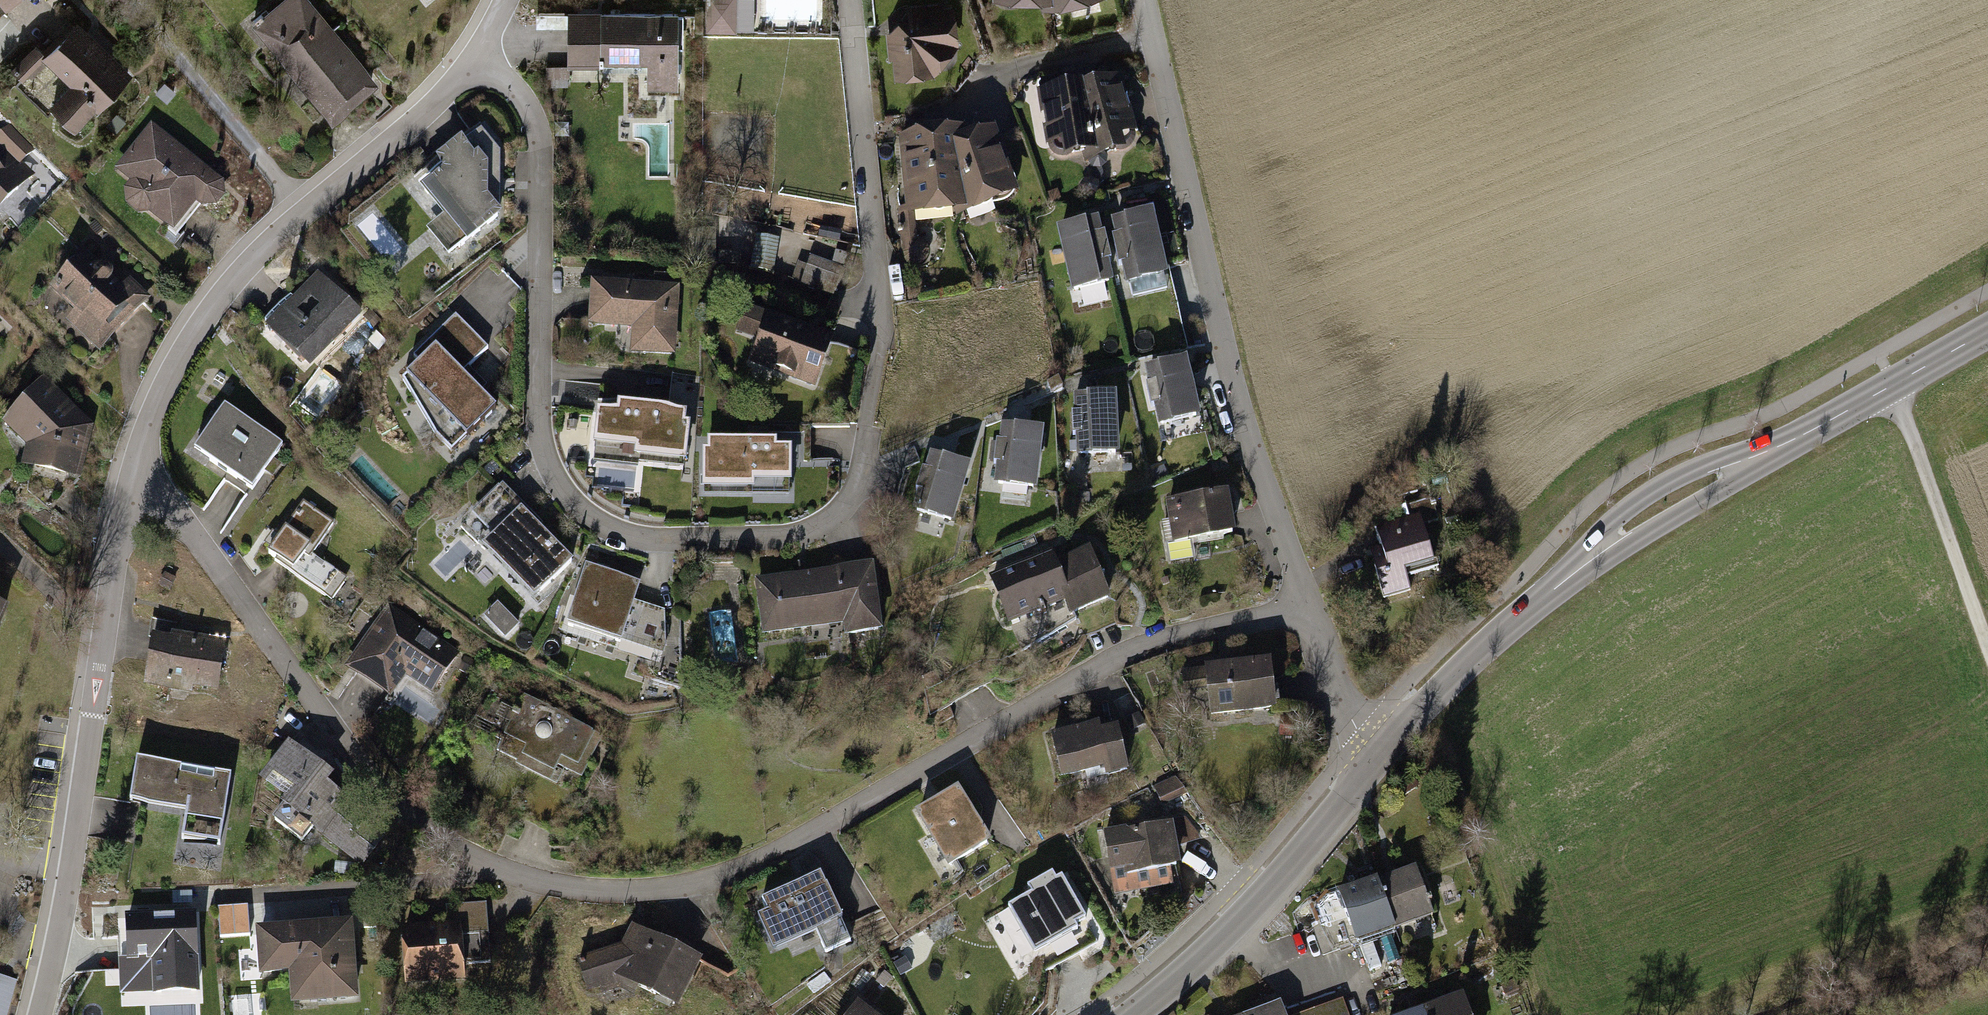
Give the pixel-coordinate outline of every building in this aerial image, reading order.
[(380,85),(311,0),(289,0),(255,27),(332,123),(380,85)] [(706,31),(736,31),(736,0),(706,0),(706,31)] [(1055,3),(1056,10),(1102,0),(1054,0),(1055,3)] [(892,59),(893,82),(933,78),(960,47),(956,7),(943,8),(943,4),(907,8),(908,13),(890,32),(885,33),(887,59),(892,59)] [(684,11),(572,11),(572,65),(549,65),(549,87),(573,87),(573,71),(653,71),(653,87),(685,87),(684,11)] [(134,72),(79,20),(49,52),(39,44),(14,70),(25,81),(48,57),(75,82),(53,105),(79,130),(134,72)] [(1122,80),(1084,90),(1099,159),(1101,164),(1127,156),(1134,150),(1137,141),(1138,134),(1122,80)] [(1066,164),(1099,159),(1084,90),(1041,97),(1048,149),(1063,148),(1066,164)] [(154,124),(118,169),(131,180),(123,190),(124,204),(137,214),(151,212),(180,235),(203,206),(207,210),(217,208),(228,195),(228,183),(154,124)] [(501,153),(482,129),(436,167),(443,175),(422,192),(468,248),(501,221),(501,153)] [(995,133),(967,142),(953,147),(969,212),(970,217),(1019,199),(995,133)] [(962,213),(969,212),(953,147),(967,142),(965,135),(898,140),(905,210),(905,216),(915,216),(962,213)] [(36,178),(0,142),(0,213),(36,178)] [(1089,180),(1083,186),(1084,194),(1089,198),(1096,198),(1101,193),(1101,184),(1095,180),(1089,180)] [(727,200),(713,198),(711,214),(725,216),(727,200)] [(917,241),(915,216),(905,216),(905,210),(898,211),(900,255),(903,261),(909,266),(915,268),(922,265),(926,261),(930,252),(929,248),(924,244),(917,241)] [(1166,265),(1154,215),(1112,225),(1115,241),(1111,242),(1118,270),(1122,269),(1127,291),(1169,280),(1166,265)] [(1099,222),(1057,232),(1073,299),(1115,289),(1099,222)] [(780,240),(755,235),(748,269),(773,274),(780,240)] [(101,266),(86,251),(50,286),(76,312),(65,322),(96,353),(152,298),(132,277),(122,287),(114,279),(117,275),(117,269),(112,264),(105,263),(101,266)] [(832,265),(810,258),(807,267),(795,263),(789,283),(834,298),(848,255),(836,251),(832,265)] [(364,320),(321,274),(267,325),(310,371),(364,320)] [(679,288),(590,283),(587,327),(630,329),(629,353),(675,356),(679,288)] [(841,336),(751,306),(741,334),(761,341),(752,365),(823,389),(841,336)] [(412,358),(419,365),(402,381),(414,406),(426,402),(451,429),(438,443),(450,456),(493,412),(460,377),(486,351),(455,317),(412,358)] [(1187,363),(1145,373),(1149,388),(1145,389),(1151,416),(1155,415),(1159,430),(1200,420),(1187,363)] [(96,428),(46,378),(4,419),(29,444),(23,465),(82,480),(96,428)] [(1117,399),(1075,402),(1075,417),(1072,417),(1073,442),(1076,441),(1077,460),(1120,458),(1117,399)] [(367,402),(355,406),(358,415),(371,411),(367,402)] [(254,488),(284,445),(228,406),(198,449),(254,488)] [(615,418),(597,416),(594,452),(634,455),(633,463),(681,467),(685,419),(616,413),(615,418)] [(1044,436),(1002,431),(1000,447),(996,446),(994,469),(998,470),(996,489),(1038,494),(1044,436)] [(703,456),(703,495),(753,495),(753,489),(791,489),(791,455),(776,455),(776,446),(707,446),(707,456),(703,456)] [(970,471),(930,458),(925,473),(922,472),(915,495),(918,496),(912,514),(952,527),(970,471)] [(533,604),(572,565),(538,531),(542,527),(501,487),(471,517),(489,535),(476,548),(533,604)] [(1230,496),(1167,506),(1170,524),(1162,525),(1168,566),(1211,559),(1209,548),(1226,546),(1225,540),(1236,538),(1230,496)] [(262,552),(301,578),(317,555),(339,523),(307,502),(282,538),(274,533),(262,552)] [(1439,568),(1422,514),(1380,527),(1389,556),(1378,559),(1391,600),(1419,591),(1414,575),(1439,568)] [(1058,551),(987,581),(1007,629),(1064,605),(1070,620),(1111,603),(1089,551),(1063,562),(1058,551)] [(301,578),(336,601),(352,579),(317,555),(301,578)] [(875,567),(752,583),(759,638),(845,627),(847,643),(884,638),(875,567)] [(640,587),(585,571),(568,630),(661,657),(665,648),(664,616),(635,606),(640,587)] [(496,606),(483,619),(505,641),(518,629),(496,606)] [(460,655),(384,608),(343,673),(391,703),(405,681),(433,698),(460,655)] [(150,680),(221,692),(230,639),(173,630),(172,638),(157,636),(150,680)] [(1216,716),(1283,709),(1278,661),(1183,671),(1186,695),(1213,692),(1216,716)] [(599,744),(520,704),(503,738),(526,750),(519,763),(550,779),(557,765),(582,778),(599,744)] [(1105,725),(1055,735),(1064,781),(1093,774),(1095,783),(1134,775),(1125,732),(1107,735),(1105,725)] [(317,830),(366,867),(392,833),(333,787),(340,778),(293,741),(263,779),(294,803),(277,823),(306,845),(317,830)] [(235,777),(137,763),(131,809),(187,817),(184,843),(225,848),(235,777)] [(1154,788),(1162,806),(1187,794),(1175,778),(1154,788)] [(963,791),(923,814),(938,840),(930,845),(943,868),(985,844),(981,837),(987,833),(963,791)] [(1172,824),(1176,849),(1203,840),(1185,817),(1169,820),(1170,824),(1172,824)] [(1170,868),(1179,867),(1176,849),(1172,824),(1170,824),(1103,836),(1110,870),(1126,867),(1130,892),(1173,885),(1170,868)] [(1312,927),(1324,959),(1440,915),(1422,868),(1343,897),(1349,913),(1312,927)] [(824,872),(763,901),(783,944),(816,928),(829,957),(858,944),(824,872)] [(1053,878),(1028,892),(1031,898),(1010,910),(1036,956),(1079,933),(1075,926),(1085,921),(1062,880),(1056,883),(1053,878)] [(459,926),(403,929),(407,988),(471,984),(470,965),(494,963),(490,904),(458,907),(459,926)] [(156,992),(196,990),(193,915),(129,917),(130,957),(154,957),(156,992)] [(358,923),(262,929),(265,981),(294,979),(296,1005),(363,1001),(358,923)] [(581,956),(592,994),(630,984),(681,1009),(704,961),(633,927),(624,945),(581,956)] [(19,979),(0,974),(0,1014),(9,1014),(19,979)] [(1414,1014),(1476,1014),(1468,995),(1463,997),(1459,986),(1439,994),(1443,1004),(1414,1014)] [(1346,998),(1300,1014),(1352,1014),(1346,998)] [(1248,1014),(1290,1014),(1285,1001),(1248,1014)] [(860,1002),(850,1014),(879,1014),(860,1002)]
